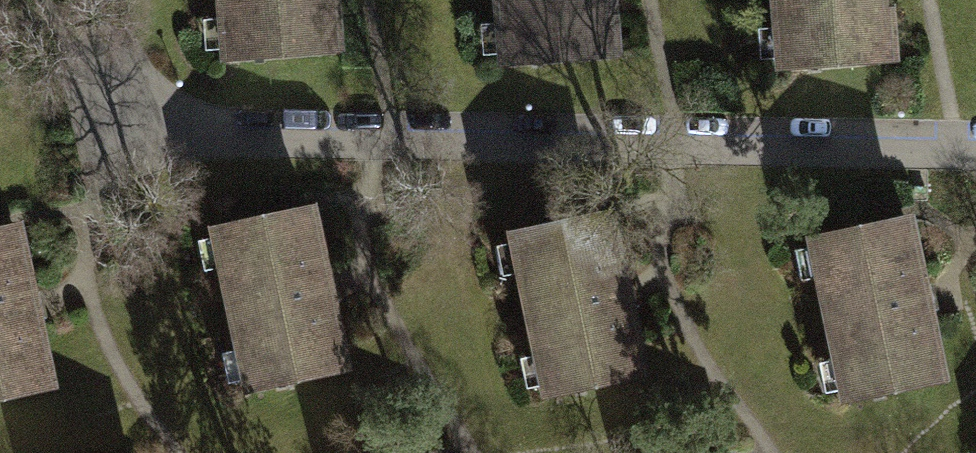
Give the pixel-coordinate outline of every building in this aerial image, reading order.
[(225,69),(345,61),(341,0),(221,0),(225,69)] [(504,66),(623,58),(619,0),(499,0),(504,66)] [(780,62),(899,54),(895,0),(775,0),(780,62)] [(215,228),(246,405),(354,386),(323,210),(215,228)] [(825,235),(856,412),(964,393),(933,216),(825,235)] [(516,238),(547,414),(655,395),(624,219),(516,238)] [(59,398),(28,221),(0,226),(0,408),(59,398)]
